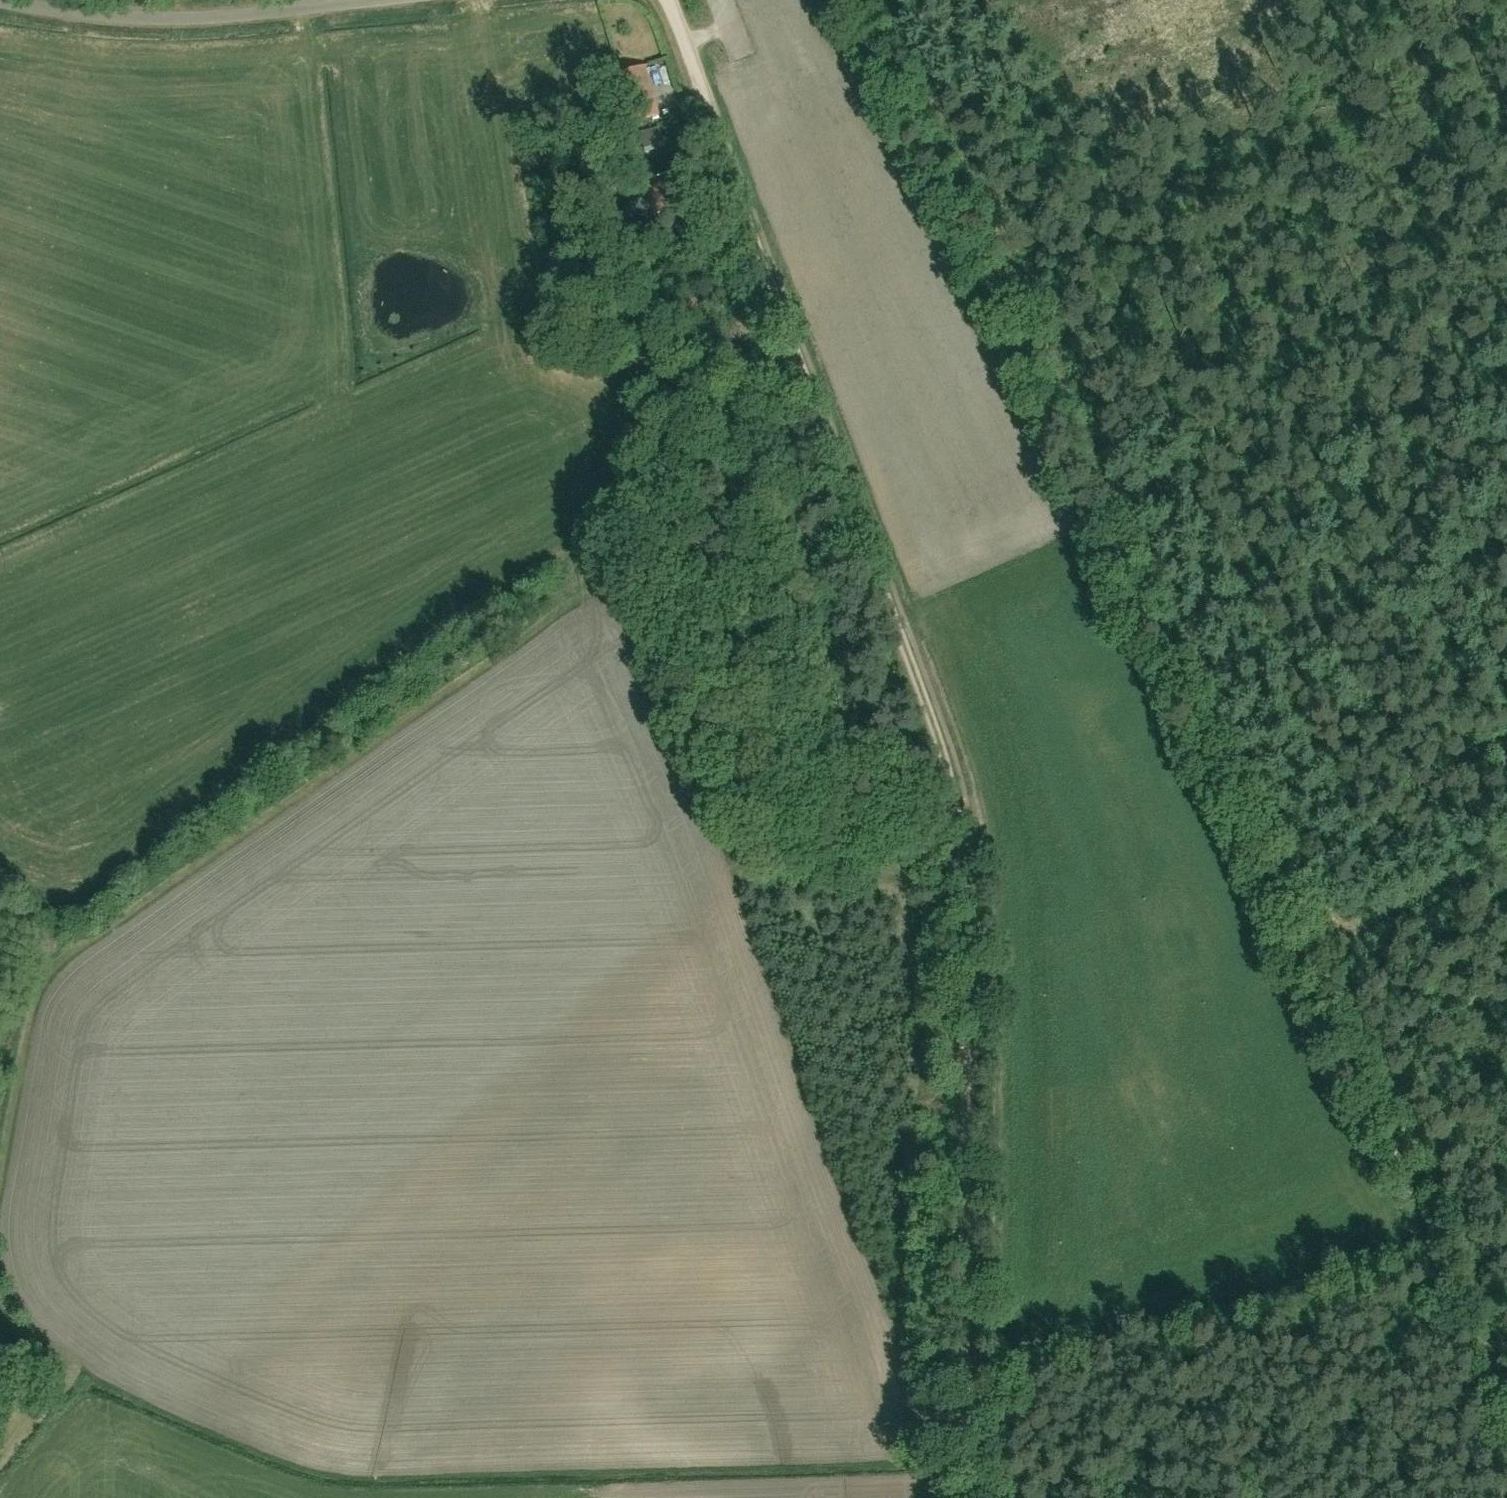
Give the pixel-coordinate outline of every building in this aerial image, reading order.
[(659,114),(644,65),(617,73),(632,122),(659,114)] [(639,159),(651,211),(679,205),(667,152),(639,159)]
